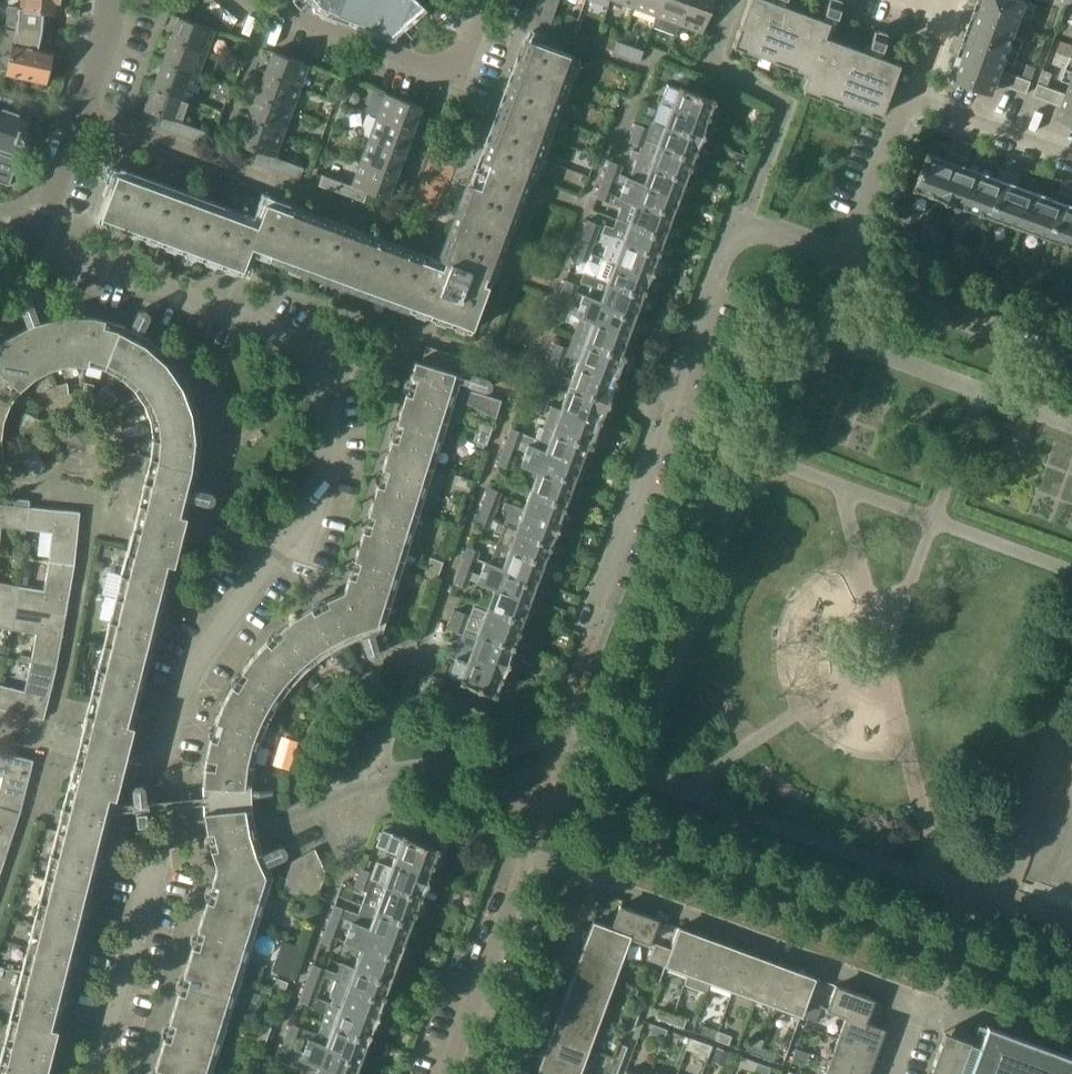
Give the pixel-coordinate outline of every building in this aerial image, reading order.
[(16,26),(46,29),(46,27),(48,11),(60,12),(61,0),(23,0),(22,7),(9,6),(8,24),(16,27),(16,26)] [(320,7),(390,33),(423,4),(418,0),(314,0),(320,7)] [(662,0),(636,0),(634,7),(656,15),(662,0)] [(687,0),(662,0),(656,15),(652,25),(675,34),(679,23),(687,0)] [(679,23),(702,32),(714,0),(687,0),(679,23)] [(772,0),(749,0),(732,45),(808,72),(803,87),(880,115),(899,63),(824,36),(829,21),(772,0)] [(839,10),(842,2),(842,0),(829,0),(824,12),(837,16),(839,10)] [(957,79),(995,93),(999,82),(1028,92),(1032,80),(1023,77),(1003,70),(1024,13),(1033,17),(1037,4),(1026,0),(979,0),(971,21),(968,29),(959,55),(965,57),(957,79)] [(553,14),(557,6),(546,1),(543,10),(553,14)] [(553,14),(543,10),(539,19),(550,23),(553,14)] [(575,27),(578,18),(567,14),(564,23),(575,27)] [(170,39),(206,52),(214,29),(178,16),(170,39)] [(46,29),(16,26),(16,27),(16,30),(2,27),(0,34),(0,53),(2,54),(0,56),(0,70),(7,72),(7,73),(45,81),(51,52),(41,50),(46,29)] [(882,49),(886,38),(887,35),(886,32),(878,29),(875,30),(870,45),(882,49)] [(251,245),(270,251),(473,327),(573,54),(530,38),(476,183),(469,181),(439,265),(266,201),(257,224),(117,172),(99,221),(141,237),(143,231),(201,252),(199,258),(241,274),(251,245)] [(206,52),(170,39),(161,62),(198,75),(206,52)] [(613,51),(622,54),(626,43),(617,40),(613,51)] [(622,54),(631,57),(635,47),(626,43),(622,54)] [(644,50),(635,47),(631,57),(640,61),(644,50)] [(272,50),(264,74),(300,87),(309,64),(272,50)] [(198,75),(161,62),(153,84),(190,97),(198,75)] [(1028,63),(1023,77),(1032,80),(1037,66),(1028,63)] [(673,77),(676,70),(664,66),(660,77),(667,80),(673,77)] [(1044,69),(1039,83),(1048,86),(1053,72),(1044,69)] [(300,87),(264,74),(255,97),(292,110),(300,87)] [(1035,95),(1064,105),(1059,117),(1071,122),(1071,83),(1068,94),(1048,86),(1039,83),(1035,95)] [(164,115),(162,119),(160,126),(173,130),(177,120),(181,121),(190,97),(153,84),(144,108),(164,115)] [(668,84),(661,102),(708,118),(715,98),(679,85),(678,87),(668,84)] [(386,92),(377,116),(413,129),(422,106),(386,92)] [(284,132),(292,110),(255,97),(247,118),(284,132)] [(701,137),(708,118),(661,102),(655,118),(654,122),(665,126),(665,124),(701,137)] [(9,185),(24,142),(28,144),(33,132),(28,130),(33,116),(31,115),(30,118),(19,114),(20,111),(18,111),(17,113),(6,109),(6,107),(5,106),(4,109),(0,107),(0,182),(9,185)] [(413,129),(377,116),(368,139),(405,152),(413,129)] [(254,160),(267,165),(271,154),(275,156),(284,132),(247,118),(238,143),(258,150),(254,160)] [(188,124),(181,121),(177,120),(173,130),(184,134),(188,124)] [(695,154),(701,137),(665,124),(665,126),(654,122),(653,122),(649,133),(647,132),(649,128),(636,123),(633,132),(645,136),(644,139),(684,154),(687,151),(695,154)] [(188,124),(184,134),(196,139),(200,128),(188,124)] [(200,128),(196,139),(206,142),(210,132),(200,128)] [(644,139),(645,136),(633,132),(629,141),(641,146),(639,152),(633,150),(630,156),(637,159),(686,177),(695,154),(687,151),(684,154),(644,139)] [(950,179),(964,141),(955,138),(952,144),(935,138),(930,151),(930,152),(917,187),(946,198),(953,180),(950,179)] [(397,173),(405,152),(368,139),(361,160),(397,173)] [(953,180),(946,198),(970,207),(983,171),(988,158),(971,152),(974,145),(964,141),(950,179),(953,180)] [(271,154),(267,165),(278,169),(282,158),(275,156),(271,154)] [(996,216),(1016,160),(1006,156),(1004,163),(988,158),(983,171),(970,207),(996,216)] [(293,162),(282,158),(278,169),(289,173),(293,162)] [(678,199),(686,177),(637,159),(630,177),(630,178),(644,183),(643,186),(678,199)] [(352,184),(358,187),(368,190),(388,198),(397,173),(361,160),(352,184)] [(606,169),(619,173),(620,174),(623,165),(609,160),(606,169)] [(1026,164),(1016,160),(996,216),(1023,226),(1026,218),(1029,219),(1039,191),(1024,186),(1026,180),(1021,178),(1026,164)] [(304,167),(293,162),(289,173),(300,177),(304,167)] [(606,169),(598,188),(608,191),(612,179),(624,184),(620,197),(636,203),(637,201),(673,214),(673,213),(678,199),(643,186),(644,183),(630,178),(630,177),(620,174),(619,173),(606,169)] [(334,190),(337,179),(322,173),(319,184),(334,190)] [(1071,190),(1071,180),(1065,178),(1060,192),(1054,190),(1052,196),(1039,191),(1029,219),(1026,218),(1023,226),(1055,238),(1071,190)] [(347,182),(337,179),(334,190),(343,193),(347,182)] [(358,187),(352,184),(347,182),(343,193),(355,197),(358,187)] [(368,190),(358,187),(355,197),(364,201),(368,190)] [(608,191),(598,188),(595,196),(609,202),(612,193),(608,191)] [(1055,238),(1071,244),(1071,190),(1055,238)] [(629,222),(665,235),(673,214),(637,201),(636,203),(620,197),(616,195),(613,203),(621,206),(617,217),(629,222)] [(623,239),(658,253),(665,235),(629,222),(617,217),(613,227),(605,224),(602,232),(623,239)] [(584,228),(598,233),(601,224),(587,219),(584,228)] [(591,250),(598,233),(584,228),(577,245),(591,250)] [(658,253),(623,239),(602,232),(599,240),(607,244),(601,258),(614,262),(613,265),(649,278),(658,253)] [(598,266),(595,276),(608,281),(643,294),(649,278),(613,265),(614,262),(601,258),(590,253),(591,250),(577,245),(573,256),(598,266)] [(997,266),(1005,269),(1010,256),(1002,253),(997,266)] [(587,296),(600,300),(599,303),(635,316),(643,294),(608,281),(595,276),(583,272),(580,281),(591,285),(587,296)] [(562,287),(571,290),(571,291),(576,293),(579,284),(565,279),(562,287)] [(566,303),(571,291),(571,290),(562,287),(554,307),(555,307),(568,312),(593,322),(594,318),(629,331),(635,316),(599,303),(600,300),(587,296),(584,294),(579,307),(566,303)] [(50,1058),(51,1052),(51,1051),(53,1044),(98,864),(100,857),(119,781),(121,772),(122,771),(124,760),(127,749),(127,748),(134,724),(126,722),(167,562),(174,563),(180,539),(180,538),(186,514),(179,512),(190,468),(197,470),(201,439),(197,409),(196,406),(187,381),(170,357),(148,337),(148,336),(141,332),(130,327),(122,323),(92,315),(62,315),(40,321),(39,320),(34,305),(33,304),(32,303),(31,302),(30,301),(29,301),(27,301),(26,301),(25,302),(24,303),(23,304),(22,305),(22,306),(22,308),(22,309),(27,324),(28,325),(7,336),(0,342),(0,458),(4,457),(1,438),(4,420),(10,403),(21,388),(34,376),(50,367),(68,363),(86,363),(105,368),(121,376),(134,389),(145,403),(151,421),(153,439),(150,458),(138,507),(135,520),(133,526),(133,527),(131,534),(129,544),(90,700),(83,728),(80,736),(80,737),(77,748),(75,759),(74,760),(72,769),(58,825),(8,1026),(6,1033),(4,1039),(4,1040),(3,1046),(1,1053),(0,1057),(0,1073),(46,1073),(50,1058)] [(555,307),(554,307),(551,316),(565,321),(568,312),(555,307)] [(586,339),(621,352),(629,331),(594,318),(593,322),(568,312),(565,321),(577,325),(574,334),(586,339)] [(579,359),(578,361),(617,375),(625,353),(621,352),(586,339),(574,334),(566,354),(579,359)] [(205,1068),(206,1066),(262,883),(269,885),(273,874),(268,863),(263,852),(261,849),(256,830),(255,829),(254,820),(252,809),(252,794),(251,790),(251,786),(254,765),(259,743),(267,723),(277,703),(290,685),(305,670),(322,656),(342,644),(357,637),(359,636),(362,635),(374,632),(380,630),(383,629),(390,605),(455,397),(463,400),(496,417),(501,399),(465,388),(464,391),(457,389),(460,381),(461,375),(462,374),(462,373),(470,375),(475,360),(433,347),(426,345),(421,361),(416,359),(344,590),(334,594),(318,602),(294,616),(272,634),(253,654),(236,677),(223,702),(212,729),(206,756),(205,764),(203,784),(203,790),(204,805),(207,826),(209,840),(209,841),(217,866),(153,1073),(203,1073),(205,1068)] [(564,356),(552,351),(548,361),(561,365),(564,356)] [(617,375),(578,361),(569,385),(608,400),(617,375)] [(47,389),(53,399),(61,395),(69,393),(67,381),(57,384),(47,389)] [(85,381),(83,393),(90,394),(94,384),(85,381)] [(567,390),(561,408),(599,423),(608,400),(569,385),(567,390)] [(97,397),(109,405),(118,398),(111,391),(102,386),(97,397)] [(537,390),(534,401),(546,405),(550,395),(537,390)] [(546,405),(534,401),(531,409),(543,413),(546,405)] [(591,445),(599,423),(561,408),(552,405),(544,427),(543,428),(552,431),(587,444),(591,445)] [(34,476),(42,469),(46,465),(41,457),(38,448),(36,438),(38,428),(41,419),(26,411),(21,424),(19,438),(20,451),(26,465),(34,476)] [(487,444),(493,426),(480,421),(474,439),(487,444)] [(580,465),(587,444),(552,431),(543,428),(544,427),(540,425),(535,437),(523,433),(523,432),(511,427),(508,435),(521,440),(546,449),(544,452),(580,465)] [(505,443),(501,456),(509,459),(514,447),(525,451),(520,464),(537,471),(539,466),(575,479),(580,465),(544,452),(546,449),(521,440),(508,435),(505,443)] [(513,460),(509,459),(501,456),(498,464),(510,468),(513,460)] [(537,471),(531,489),(566,502),(575,479),(539,466),(537,471)] [(470,489),(473,480),(461,475),(457,484),(470,489)] [(489,487),(486,494),(499,498),(502,491),(489,487)] [(560,519),(566,502),(531,489),(525,506),(560,519)] [(479,515),(491,519),(495,510),(499,498),(486,494),(479,515)] [(509,510),(504,523),(516,528),(515,530),(551,543),(560,519),(525,506),(524,507),(505,500),(502,508),(509,510)] [(1,526),(27,528),(30,506),(0,503),(0,540),(1,526)] [(52,531),(49,561),(75,565),(75,564),(80,511),(30,506),(27,528),(52,531)] [(504,524),(491,519),(479,515),(476,523),(489,528),(489,526),(501,531),(496,543),(544,561),(551,543),(515,530),(516,528),(504,523),(504,524)] [(536,585),(544,561),(496,543),(492,555),(467,546),(464,554),(477,559),(483,561),(501,568),(500,571),(536,585)] [(13,546),(12,555),(22,556),(23,547),(13,546)] [(469,578),(494,588),(496,584),(531,598),(536,585),(500,571),(501,568),(483,561),(477,559),(464,554),(457,574),(469,578)] [(437,579),(443,561),(431,556),(424,574),(437,579)] [(44,589),(19,585),(15,606),(66,616),(75,565),(49,561),(44,589)] [(466,587),(469,578),(457,574),(454,582),(466,587)] [(15,606),(19,585),(0,581),(0,604),(15,606)] [(523,619),(531,598),(496,584),(494,588),(488,606),(523,619)] [(465,628),(478,632),(479,630),(514,643),(523,619),(488,606),(475,601),(465,628)] [(12,628),(15,606),(0,604),(0,626),(12,628)] [(15,606),(12,628),(36,632),(32,656),(32,659),(31,661),(57,666),(66,616),(15,606)] [(453,619),(465,624),(469,614),(457,609),(453,619)] [(462,632),(465,624),(453,619),(450,628),(462,632)] [(505,666),(514,643),(479,630),(478,632),(470,654),(469,656),(487,663),(488,660),(505,666)] [(487,663),(469,656),(470,654),(452,647),(449,655),(456,658),(450,674),(460,678),(460,680),(495,694),(505,666),(488,660),(487,663)] [(21,654),(20,659),(31,662),(31,661),(32,659),(32,656),(21,654)] [(31,661),(31,662),(24,690),(0,684),(0,707),(44,718),(57,667),(57,666),(31,661)] [(0,751),(0,774),(3,775),(0,786),(0,805),(21,811),(34,759),(0,751)] [(133,802),(132,802),(132,809),(136,808),(137,824),(147,823),(146,807),(147,807),(145,788),(145,787),(144,786),(143,785),(142,784),(141,783),(139,783),(138,783),(136,783),(135,784),(134,785),(133,786),(133,788),(133,789),(133,802)] [(4,861),(21,811),(0,805),(0,860),(4,861)] [(136,830),(137,844),(150,842),(149,829),(136,830)] [(396,854),(394,858),(410,864),(410,868),(428,875),(439,847),(403,833),(402,835),(383,829),(378,841),(387,844),(385,850),(396,854)] [(316,899),(317,896),(325,871),(315,848),(292,860),(286,877),(280,875),(276,887),(316,899)] [(371,880),(385,884),(420,897),(428,875),(410,868),(410,864),(394,858),(392,866),(376,860),(372,871),(361,867),(357,877),(371,882),(371,880)] [(27,860),(24,870),(33,872),(35,861),(27,860)] [(411,922),(420,897),(385,884),(371,880),(371,882),(357,877),(354,886),(367,891),(362,904),(376,909),(411,922)] [(301,900),(296,915),(309,919),(314,904),(301,900)] [(344,917),(369,927),(368,929),(404,942),(411,922),(376,909),(362,904),(358,913),(334,904),(331,913),(344,917)] [(611,929),(630,936),(649,943),(658,919),(620,905),(612,927),(611,929)] [(363,944),(398,957),(404,942),(368,929),(369,927),(344,917),(331,913),(324,932),(333,936),(337,923),(349,927),(343,941),(361,948),(363,944)] [(585,943),(622,957),(630,936),(611,929),(612,927),(594,921),(593,920),(585,943)] [(688,972),(702,935),(679,926),(671,948),(668,957),(665,964),(688,972)] [(334,946),(338,937),(333,936),(324,932),(321,941),(334,946)] [(702,935),(688,972),(684,983),(707,991),(710,981),(711,981),(725,943),(702,935)] [(279,955),(295,960),(300,946),(283,941),(279,955)] [(576,966),(614,980),(622,957),(585,943),(576,966)] [(656,943),(653,951),(668,957),(671,948),(656,943)] [(733,989),(747,951),(725,943),(711,981),(733,989)] [(390,979),(398,957),(363,944),(361,948),(355,966),(390,979)] [(665,965),(665,964),(668,957),(653,951),(650,959),(665,965)] [(756,997),(770,960),(747,951),(733,989),(756,997)] [(778,1006),(792,968),(770,960),(756,997),(778,1006)] [(348,983),(384,996),(390,979),(355,966),(343,962),(339,973),(326,968),(324,974),(348,983)] [(310,969),(324,974),(326,968),(313,963),(310,969)] [(568,988),(606,1002),(614,980),(576,966),(568,988)] [(650,984),(656,970),(647,967),(642,981),(650,984)] [(815,977),(792,968),(778,1006),(801,1014),(804,1007),(807,999),(815,977)] [(310,969),(303,991),(316,996),(324,974),(310,969)] [(274,986),(285,990),(288,981),(277,977),(274,986)] [(376,1018),(384,996),(348,983),(340,1005),(376,1018)] [(865,1022),(866,1021),(874,998),(836,984),(827,1008),(847,1015),(865,1022)] [(606,1002),(568,988),(560,1011),(598,1025),(606,1002)] [(315,997),(316,996),(303,991),(299,1001),(311,1005),(311,1006),(325,1012),(322,1020),(333,1023),(369,1037),(376,1018),(340,1005),(340,1006),(315,997)] [(635,998),(630,1011),(639,1014),(644,1001),(635,998)] [(822,1004),(807,999),(804,1007),(819,1013),(822,1004)] [(819,1013),(804,1007),(801,1014),(801,1015),(816,1021),(819,1013)] [(656,1017),(669,1022),(672,1013),(659,1009),(656,1017)] [(598,1025),(560,1011),(552,1033),(589,1047),(598,1025)] [(639,1014),(630,1011),(625,1026),(634,1029),(639,1014)] [(672,1013),(669,1022),(684,1027),(687,1019),(672,1013)] [(847,1015),(838,1038),(876,1051),(885,1028),(866,1021),(865,1022),(847,1015)] [(360,1060),(369,1037),(333,1023),(322,1020),(317,1033),(290,1023),(287,1031),(296,1034),(301,1036),(308,1038),(308,1039),(309,1038),(326,1044),(325,1046),(360,1060)] [(254,1040),(265,1044),(272,1026),(260,1022),(254,1040)] [(665,1037),(668,1029),(654,1023),(650,1032),(665,1037)] [(987,1024),(980,1043),(944,1030),(928,1073),(1071,1073),(1071,1056),(987,1024)] [(701,1034),(715,1039),(718,1030),(704,1025),(701,1034)] [(732,1035),(718,1030),(715,1039),(729,1044),(732,1035)] [(355,1073),(360,1060),(325,1046),(326,1044),(309,1038),(308,1039),(308,1038),(303,1050),(292,1046),(296,1034),(287,1031),(280,1051),(293,1056),(318,1065),(319,1061),(355,1073)] [(581,1069),(589,1047),(552,1033),(543,1055),(581,1069)] [(686,1049),(708,1057),(713,1045),(690,1036),(686,1049)] [(876,1051),(838,1038),(830,1060),(868,1073),(876,1051)] [(746,1050),(760,1055),(763,1047),(749,1042),(746,1050)] [(619,1043),(614,1056),(623,1059),(628,1046),(619,1043)] [(717,1047),(712,1059),(725,1063),(730,1051),(717,1047)] [(763,1047),(760,1055),(774,1061),(777,1052),(763,1047)] [(355,1073),(319,1061),(318,1065),(293,1056),(280,1051),(277,1059),(302,1069),(301,1073),(355,1073)] [(543,1055),(537,1073),(594,1073),(581,1069),(543,1055)] [(623,1059),(614,1056),(609,1071),(617,1073),(623,1059)] [(868,1073),(830,1060),(825,1073),(868,1073)] [(757,1062),(754,1070),(765,1073),(769,1073),(771,1067),(757,1062)]
